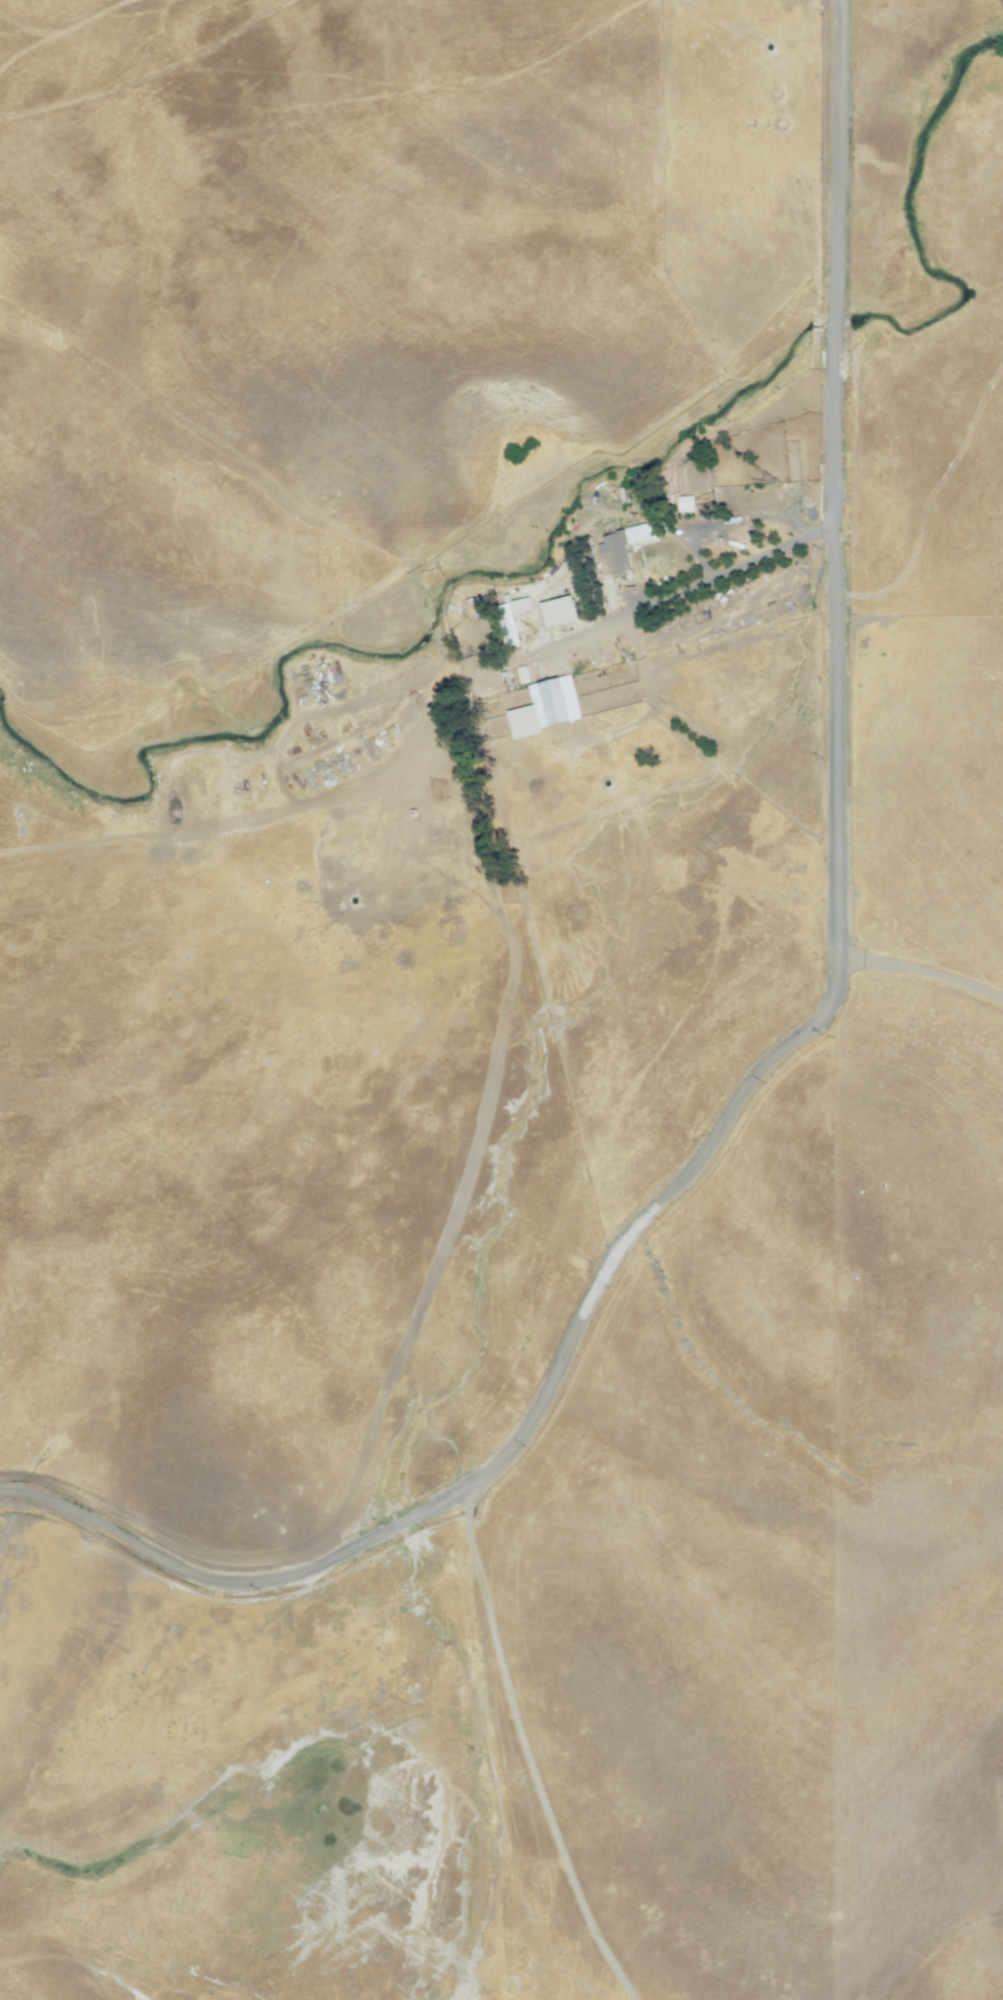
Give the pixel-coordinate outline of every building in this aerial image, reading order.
[(630,565),(625,545),(656,537),(651,520),(600,532),(609,570),(630,565)] [(543,627),(574,618),(567,594),(536,602),(543,627)] [(524,684),(536,729),(582,717),(570,672),(524,684)]
